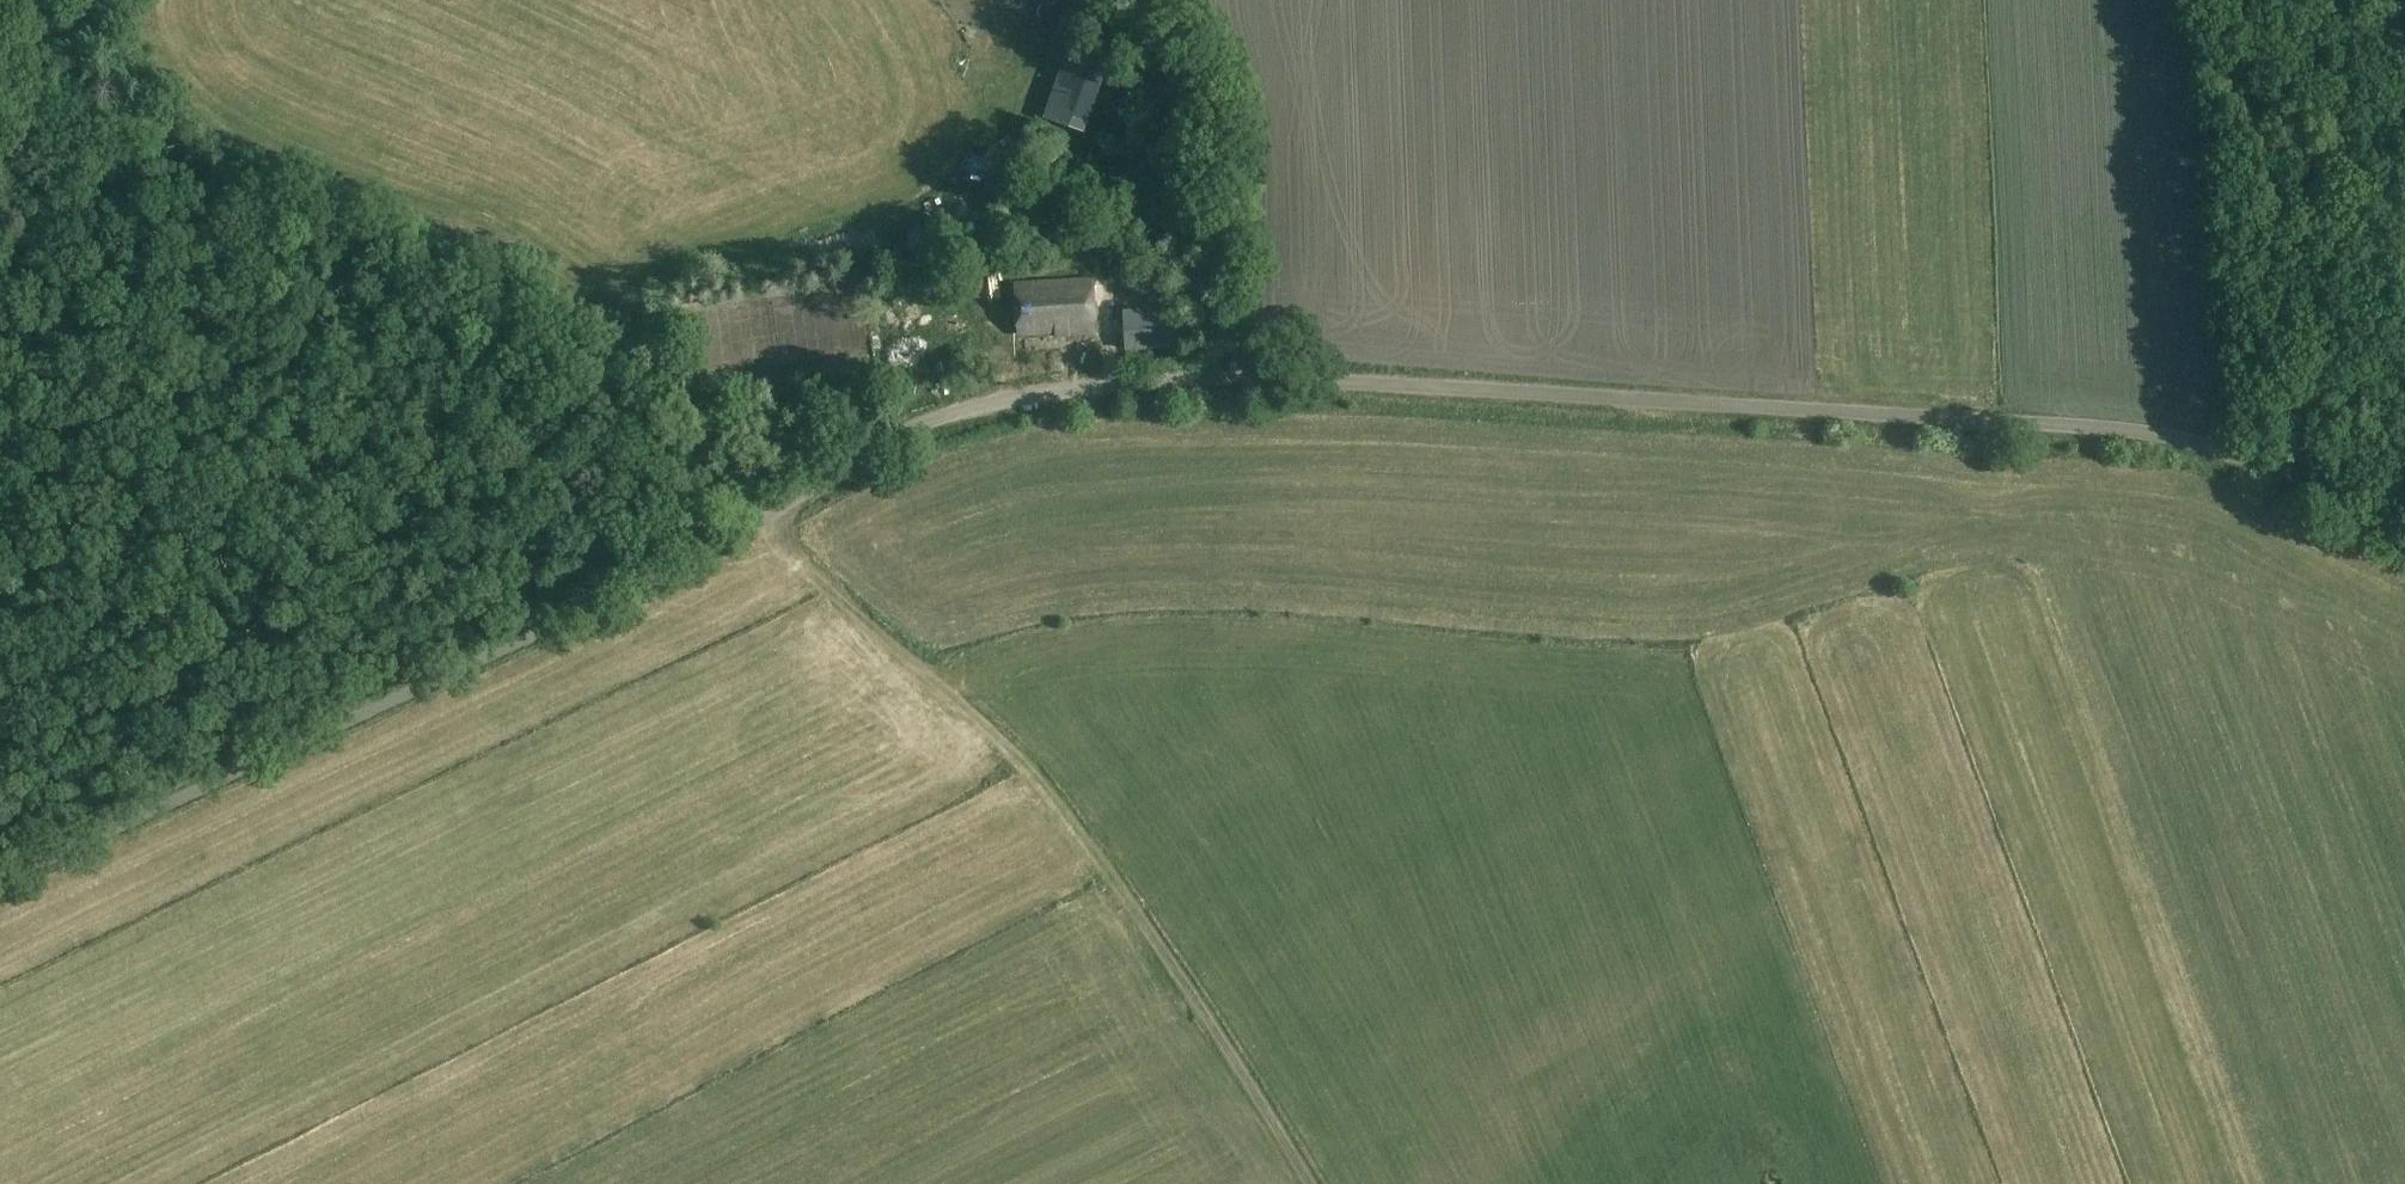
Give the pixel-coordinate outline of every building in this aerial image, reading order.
[(1121,213),(1128,227),(1134,223),(1138,232),(1150,226),(1139,204),(1121,213)] [(1111,291),(1128,290),(1130,316),(1168,314),(1164,266),(1110,270),(1111,291)] [(1018,335),(1055,333),(1055,337),(1095,334),(1091,281),(1014,286),(1018,335)]
